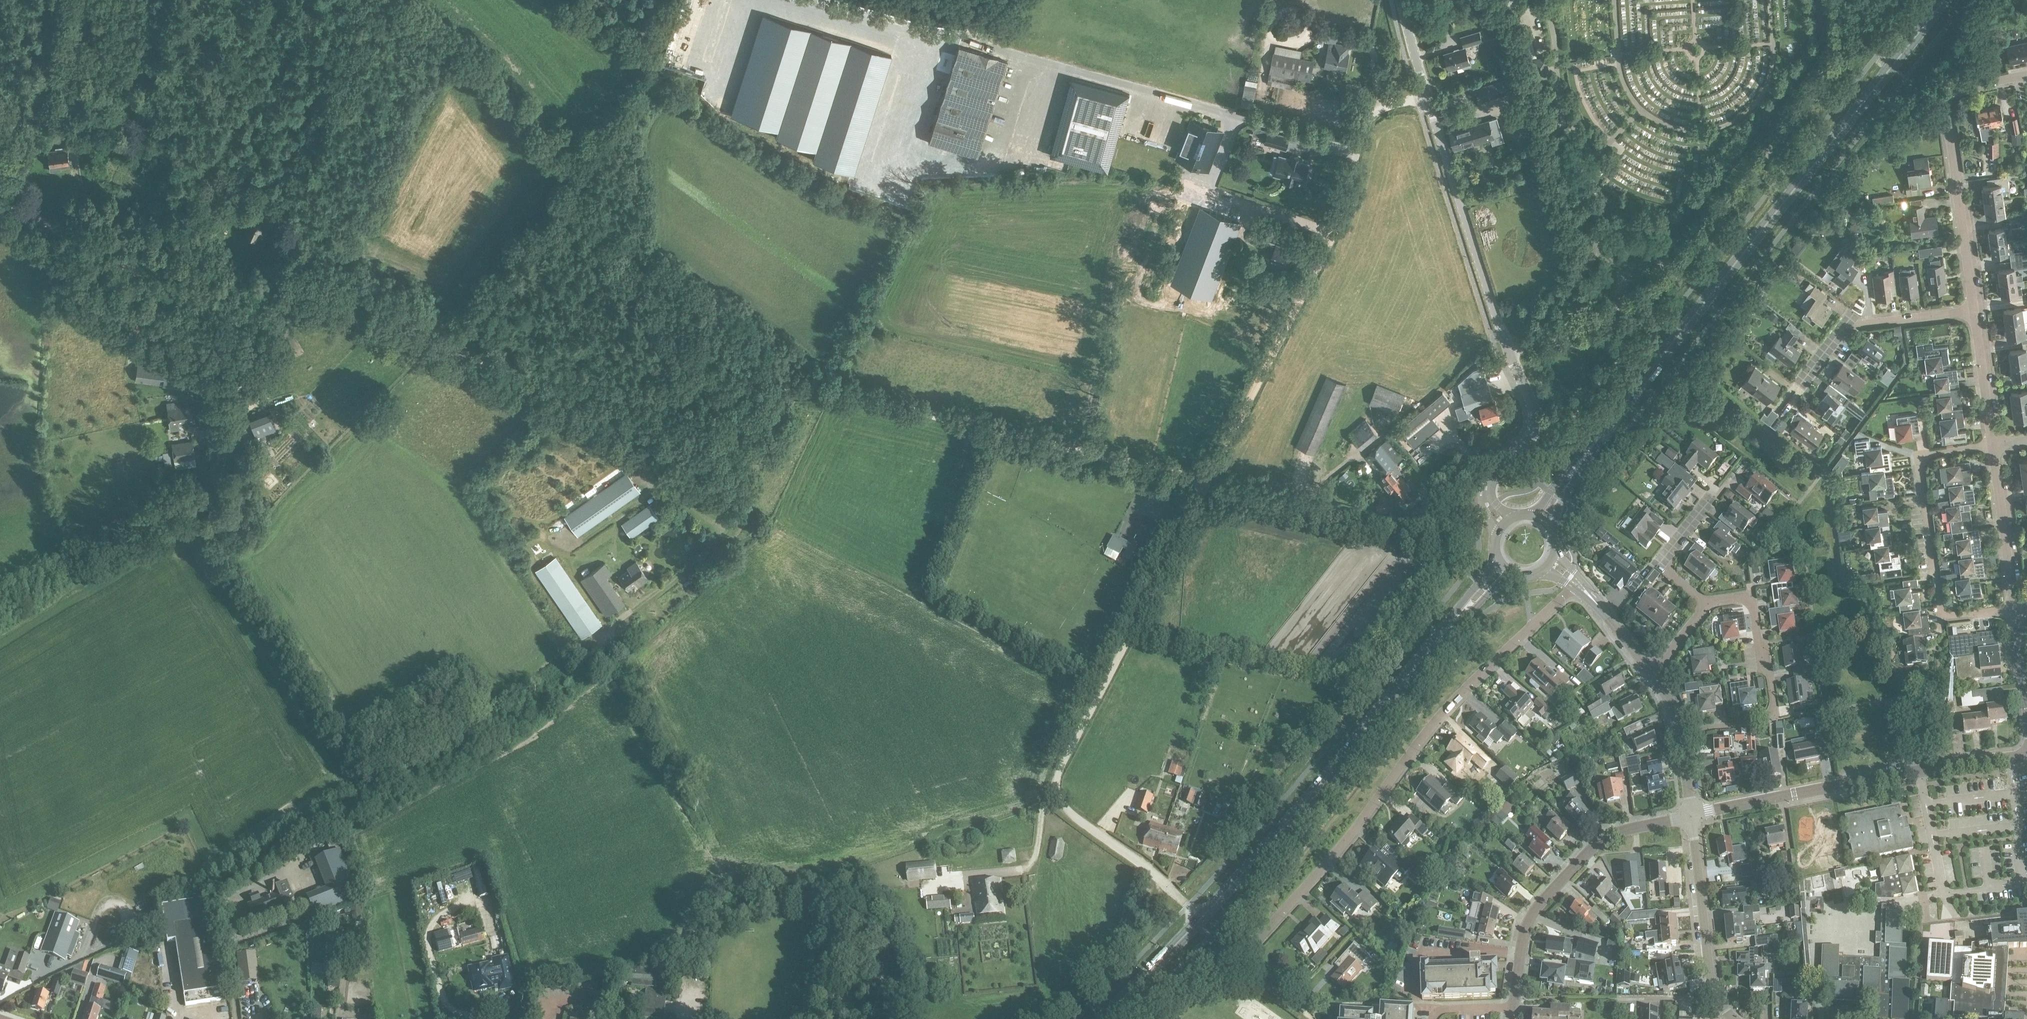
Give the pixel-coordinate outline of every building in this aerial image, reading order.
[(1480,31),(1460,37),(1463,47),(1483,41),(1480,31)] [(1510,37),(1502,40),(1504,46),(1512,44),(1510,37)] [(1522,58),(1535,55),(1531,39),(1518,42),(1522,58)] [(2007,46),(2011,63),(2026,59),(2026,42),(2007,46)] [(1274,44),(1273,51),(1298,56),(1300,49),(1274,44)] [(1325,68),(1345,72),(1349,54),(1347,54),(1349,46),(1335,44),(1333,51),(1329,50),(1325,68)] [(959,46),(929,142),(977,157),(1008,61),(959,46)] [(1445,54),(1449,69),(1470,63),(1465,48),(1445,54)] [(1270,73),(1277,74),(1293,77),(1310,81),(1314,61),(1274,53),(1270,73)] [(1534,59),(1536,78),(1546,77),(1548,74),(1546,60),(1544,58),(1534,59)] [(1277,74),(1275,85),(1291,88),(1293,77),(1277,74)] [(1109,171),(1130,93),(1072,78),(1051,155),(1109,171)] [(1507,79),(1478,88),(1482,103),(1512,94),(1507,79)] [(1252,102),(1253,86),(1243,85),(1241,102),(1252,102)] [(1988,108),(1992,125),(2004,122),(2000,106),(1988,108)] [(1988,108),(1976,111),(1980,127),(1984,126),(1992,125),(1988,108)] [(1509,133),(1521,129),(1515,111),(1503,115),(1509,133)] [(1531,115),(1518,119),(1523,135),(1531,132),(1536,130),(1531,115)] [(1498,118),(1488,121),(1450,132),(1455,150),(1491,139),(1493,145),(1505,141),(1503,135),(1498,118)] [(2009,119),(2012,133),(2020,132),(2017,118),(2009,119)] [(1192,120),(1178,158),(1208,170),(1212,158),(1202,154),(1207,139),(1218,144),(1223,132),(1211,128),(1210,131),(1203,128),(1204,125),(1192,120)] [(987,126),(984,136),(990,138),(994,128),(987,126)] [(1269,131),(1265,143),(1286,149),(1289,137),(1269,131)] [(2022,144),(2022,133),(2012,134),(2012,144),(2022,144)] [(1998,141),(1986,142),(1986,155),(1998,155),(1998,141)] [(49,151),(51,171),(61,169),(60,167),(69,166),(67,147),(60,148),(61,149),(49,151)] [(1273,173),(1286,177),(1285,181),(1295,184),(1296,180),(1304,182),(1305,178),(1307,177),(1308,175),(1309,173),(1309,170),(1307,168),(1309,164),(1301,162),(1303,157),(1291,154),(1290,159),(1278,156),(1273,173)] [(1914,159),(1916,171),(1908,172),(1910,187),(1906,188),(1907,195),(1921,193),(1920,187),(1932,185),(1928,157),(1914,159)] [(1987,179),(1988,186),(1983,187),(1985,200),(2010,196),(2010,195),(2011,195),(2008,176),(1987,179)] [(286,190),(277,208),(286,212),(295,194),(286,190)] [(2011,201),(2011,195),(2010,195),(2010,196),(1985,200),(1987,216),(2005,214),(2003,202),(2011,201)] [(1923,205),(1910,207),(1912,220),(1910,220),(1913,237),(1938,234),(1936,217),(1925,218),(1923,205)] [(1236,222),(1199,206),(1169,280),(1206,296),(1236,222)] [(2015,212),(2015,219),(2026,217),(2026,210),(2015,212)] [(2015,219),(2017,219),(2018,226),(2026,225),(2026,217),(2015,219)] [(1989,230),(1990,236),(1988,237),(1989,243),(1991,242),(1991,243),(2006,241),(2005,234),(2009,233),(2008,227),(1989,230)] [(1267,243),(1264,249),(1273,252),(1271,258),(1288,265),(1288,264),(1290,263),(1291,259),(1291,257),(1293,251),(1276,245),(1277,243),(1268,240),(1267,243)] [(1991,243),(1991,244),(1989,244),(1990,250),(1992,250),(1993,256),(2012,253),(2011,248),(2007,248),(2006,241),(1991,243)] [(1918,248),(1920,257),(1933,255),(1932,246),(1918,248)] [(1844,248),(1829,267),(1838,273),(1833,280),(1844,288),(1858,269),(1851,264),(1856,257),(1845,249),(1844,248)] [(1931,266),(1928,267),(1931,293),(1945,291),(1943,277),(1944,277),(1943,265),(1941,265),(1940,259),(1931,260),(1931,266)] [(1998,270),(1998,271),(1996,271),(1997,278),(1999,278),(2000,283),(2017,281),(2023,280),(2022,274),(2016,275),(2015,268),(1998,270)] [(1915,272),(1911,273),(1911,272),(1915,272),(1915,269),(1911,269),(1899,270),(1900,275),(1903,296),(1918,294),(1915,272)] [(1884,271),(1885,274),(1873,276),(1876,300),(1891,298),(1889,285),(1895,284),(1893,270),(1884,271)] [(2000,284),(1997,284),(1998,291),(2001,291),(2002,297),(2018,294),(2018,295),(2022,294),(2022,288),(2018,288),(2017,281),(2000,283),(2000,284)] [(1806,310),(1802,316),(1813,325),(1817,319),(1822,323),(1832,309),(1822,301),(1827,295),(1815,286),(1810,292),(1816,297),(1806,310)] [(2006,324),(2023,322),(2021,308),(2004,311),(2006,324)] [(1773,312),(1769,318),(1775,323),(1779,317),(1773,312)] [(2023,322),(2006,324),(2008,338),(2025,336),(2023,322)] [(1789,329),(1782,338),(1780,337),(1770,351),(1790,365),(1800,352),(1791,345),(1798,336),(1789,329)] [(1885,352),(1867,339),(1858,351),(1876,364),(1885,352)] [(1933,347),(1932,341),(1916,344),(1918,357),(1925,356),(1927,373),(1936,372),(1943,371),(1942,364),(1950,363),(1947,345),(1933,347)] [(2023,348),(2010,350),(2012,365),(2026,362),(2026,353),(2026,348),(2023,348)] [(1852,351),(1848,356),(1857,363),(1861,358),(1852,351)] [(1857,363),(1848,356),(1845,361),(1854,367),(1857,363)] [(2012,365),(2014,379),(2026,377),(2026,362),(2012,365)] [(164,380),(166,369),(138,364),(136,381),(163,385),(164,380)] [(1843,365),(1833,377),(1849,389),(1847,392),(1852,396),(1854,393),(1864,380),(1843,365)] [(1498,409),(1495,402),(1489,384),(1488,384),(1483,367),(1474,369),(1458,383),(1462,393),(1461,393),(1467,412),(1470,419),(1482,414),(1485,423),(1493,420),(1493,418),(1500,416),(1500,415),(1501,414),(1502,412),(1502,411),(1501,409),(1499,409),(1498,409)] [(1779,386),(1755,368),(1743,384),(1767,402),(1779,386)] [(1937,377),(1934,377),(1936,391),(1936,392),(1939,392),(1950,390),(1949,384),(1959,383),(1957,369),(1943,371),(1936,372),(1937,377)] [(1296,446),(1316,455),(1347,385),(1327,376),(1296,446)] [(190,384),(164,380),(163,385),(189,389),(190,384)] [(1369,404),(1397,415),(1405,395),(1377,384),(1369,404)] [(1819,404),(1816,407),(1833,421),(1845,406),(1845,405),(1849,399),(1839,392),(1829,384),(1825,389),(1828,392),(1819,404)] [(1950,390),(1939,392),(1939,396),(1936,397),(1938,412),(1941,411),(1953,410),(1952,403),(1962,402),(1960,389),(1950,390)] [(2011,392),(2013,406),(2026,404),(2026,390),(2011,392)] [(1442,393),(1424,407),(1432,417),(1450,402),(1442,393)] [(169,416),(194,412),(192,402),(175,405),(175,402),(167,403),(168,412),(169,416)] [(2013,406),(2015,420),(2026,418),(2026,404),(2013,406)] [(1424,407),(1399,428),(1415,447),(1440,427),(1432,417),(1424,407)] [(1953,410),(1941,411),(1942,418),(1939,419),(1942,435),(1945,435),(1946,443),(1967,440),(1966,432),(1958,433),(1957,427),(1965,426),(1963,408),(1953,410)] [(1767,415),(1764,413),(1761,418),(1770,425),(1778,414),(1772,410),(1767,415)] [(1793,418),(1791,420),(1791,422),(1796,425),(1792,431),(1813,448),(1823,435),(1809,424),(1812,421),(1798,411),(1796,413),(1793,413),(1792,415),(1793,418)] [(194,412),(169,416),(171,431),(180,429),(179,425),(195,423),(194,412)] [(276,430),(269,413),(269,412),(249,420),(256,437),(276,430)] [(1778,414),(1770,425),(1776,429),(1784,419),(1778,414)] [(1917,414),(1897,417),(1898,424),(1894,425),(1896,441),(1913,439),(1912,433),(1920,432),(1919,426),(1917,426),(1917,422),(1919,422),(1917,414)] [(1486,438),(1492,436),(1490,428),(1484,430),(1486,438)] [(1846,428),(1840,435),(1844,438),(1849,431),(1846,428)] [(193,441),(173,444),(175,461),(196,458),(193,441)] [(1687,455),(1680,464),(1690,472),(1697,464),(1707,471),(1718,458),(1697,441),(1687,455)] [(1382,443),(1366,456),(1381,475),(1390,469),(1398,462),(1382,443)] [(1885,470),(1892,469),(1891,462),(1889,462),(1889,458),(1890,457),(1889,452),(1882,453),(1881,446),(1865,448),(1867,465),(1870,465),(1871,471),(1871,472),(1885,470)] [(1670,449),(1665,455),(1673,461),(1678,455),(1670,449)] [(1662,454),(1656,462),(1661,466),(1662,465),(1667,458),(1662,454)] [(172,459),(164,461),(165,468),(173,467),(172,459)] [(121,460),(115,462),(117,470),(123,468),(121,460)] [(1957,464),(1940,467),(1942,481),(1944,481),(1945,486),(1948,486),(1963,484),(1972,482),(1969,461),(1957,463),(1957,464)] [(1393,466),(1398,473),(1403,469),(1398,463),(1393,466)] [(1668,490),(1661,500),(1674,510),(1684,497),(1686,498),(1690,492),(1690,491),(1683,486),(1690,477),(1675,465),(1670,471),(1668,474),(1667,475),(1669,477),(1662,485),(1668,490)] [(1382,479),(1380,481),(1390,493),(1394,490),(1400,497),(1411,488),(1400,476),(1397,478),(1395,475),(1390,469),(1381,475),(1382,476),(1380,477),(1382,479)] [(1716,479),(1722,484),(1730,474),(1724,469),(1716,479)] [(1868,472),(1862,473),(1863,481),(1869,480),(1870,489),(1871,498),(1877,498),(1877,495),(1885,494),(1886,496),(1894,495),(1894,493),(1895,493),(1894,485),(1893,485),(1892,482),(1894,481),(1893,475),(1885,476),(1885,470),(1871,472),(1871,471),(1868,472)] [(578,536),(641,492),(627,472),(564,517),(578,536)] [(1757,476),(1746,490),(1741,486),(1736,492),(1748,501),(1752,495),(1766,506),(1777,492),(1757,476)] [(1963,490),(1963,484),(1948,486),(1951,500),(1954,500),(1954,505),(1960,504),(1975,502),(1973,488),(1963,490)] [(1938,487),(1931,488),(1932,496),(1939,495),(1938,487)] [(1696,489),(1690,497),(1698,503),(1704,496),(1696,489)] [(1728,491),(1724,496),(1730,502),(1735,496),(1728,491)] [(1946,510),(1942,511),(1943,520),(1947,519),(1948,521),(1951,521),(1951,526),(1952,532),(1963,531),(1973,529),(1972,523),(1970,509),(1969,503),(1960,504),(1954,505),(1945,506),(1946,510)] [(622,524),(632,538),(659,518),(649,504),(622,524)] [(1724,515),(1719,520),(1734,532),(1737,529),(1743,533),(1748,526),(1752,529),(1758,522),(1737,505),(1736,506),(1727,517),(1724,514),(1724,515)] [(1880,525),(1889,524),(1888,511),(1878,512),(1878,505),(1862,507),(1864,522),(1868,521),(1868,527),(1880,525)] [(1641,514),(1625,533),(1638,543),(1639,542),(1646,548),(1650,542),(1650,541),(1655,535),(1656,536),(1660,530),(1659,530),(1660,528),(1650,521),(1655,516),(1645,508),(1641,514)] [(1718,534),(1709,546),(1725,559),(1731,551),(1733,552),(1736,555),(1741,548),(1727,537),(1730,532),(1719,524),(1714,531),(1718,534)] [(1772,524),(1769,527),(1770,531),(1773,533),(1777,528),(1772,524)] [(1880,525),(1868,527),(1865,527),(1867,541),(1870,541),(1871,546),(1874,546),(1889,544),(1892,544),(1891,530),(1881,531),(1880,525)] [(1608,534),(1601,528),(1596,535),(1603,541),(1608,534)] [(1964,537),(1956,538),(1958,553),(1961,553),(1961,558),(1973,556),(1981,555),(1983,555),(1981,541),(1979,528),(1973,529),(1963,531),(1964,537)] [(1845,530),(1838,531),(1839,541),(1846,540),(1845,530)] [(1115,538),(1109,549),(1120,554),(1123,549),(1128,552),(1131,546),(1115,538)] [(1128,552),(1124,559),(1130,562),(1131,561),(1134,553),(1138,547),(1132,544),(1131,546),(1128,552)] [(1888,544),(1874,546),(1876,560),(1879,559),(1881,569),(1882,577),(1900,575),(1900,571),(1899,567),(1901,567),(1899,550),(1889,551),(1888,544)] [(1610,557),(1600,569),(1613,579),(1614,577),(1618,580),(1617,582),(1614,586),(1620,591),(1623,587),(1625,588),(1625,587),(1635,595),(1646,581),(1636,573),(1637,573),(1635,572),(1635,571),(1616,557),(1619,553),(1613,549),(1608,555),(1610,557)] [(1687,556),(1691,560),(1685,567),(1705,583),(1716,570),(1691,550),(1687,556)] [(1961,558),(1959,558),(1961,573),(1964,573),(1964,577),(1980,575),(1986,574),(1984,561),(1982,561),(1981,555),(1973,556),(1961,558)] [(556,557),(535,571),(582,639),(602,625),(556,557)] [(1792,584),(1795,584),(1793,567),(1790,567),(1789,560),(1768,563),(1770,581),(1778,580),(1778,586),(1792,584)] [(629,590),(636,585),(638,587),(649,579),(636,562),(625,569),(627,572),(619,577),(629,590)] [(604,563),(580,580),(606,616),(624,603),(606,577),(611,573),(604,563)] [(1980,575),(1964,577),(1956,579),(1958,593),(1961,593),(1962,598),(1982,595),(1980,575)] [(1894,588),(1894,587),(1891,587),(1892,596),(1895,595),(1896,604),(1900,603),(1901,610),(1921,608),(1919,591),(1912,592),(1911,586),(1918,585),(1917,577),(1903,579),(1904,587),(1894,588)] [(1792,584),(1778,586),(1771,587),(1774,605),(1781,604),(1782,609),(1790,608),(1790,609),(1799,607),(1796,591),(1793,591),(1792,584)] [(1675,611),(1652,592),(1638,610),(1660,626),(1666,618),(1668,620),(1675,611)] [(1790,608),(1782,609),(1769,611),(1771,629),(1779,628),(1779,634),(1796,632),(1794,615),(1791,615),(1790,609),(1790,608)] [(1921,608),(1901,610),(1901,611),(1903,610),(1905,626),(1908,625),(1909,633),(1930,631),(1928,613),(1921,614),(1920,608),(1921,608)] [(1744,615),(1723,618),(1724,625),(1721,626),(1723,642),(1740,640),(1739,633),(1746,632),(1744,615)] [(1996,632),(1996,633),(1977,635),(1977,634),(1976,634),(1977,636),(1973,637),(1972,636),(1948,638),(1951,660),(1955,660),(1958,682),(1982,680),(1982,679),(2001,677),(2001,679),(2002,679),(1996,632)] [(1590,643),(1579,633),(1573,639),(1567,634),(1557,645),(1574,661),(1590,643)] [(1907,643),(1903,643),(1906,665),(1926,662),(1924,641),(1918,641),(1907,643)] [(1806,665),(1803,665),(1801,647),(1783,650),(1785,668),(1793,667),(1794,674),(1807,672),(1806,665)] [(1714,649),(1693,651),(1694,659),(1691,659),(1693,676),(1710,673),(1709,667),(1717,666),(1714,649)] [(1600,656),(1594,651),(1584,662),(1590,667),(1600,656)] [(1559,671),(1555,676),(1548,669),(1547,670),(1537,661),(1526,673),(1532,679),(1530,682),(1530,684),(1536,690),(1539,689),(1541,687),(1552,697),(1564,684),(1566,686),(1570,681),(1559,671)] [(1794,674),(1795,681),(1787,682),(1791,705),(1808,703),(1805,682),(1809,681),(1807,672),(1794,674)] [(1907,680),(1893,672),(1896,685),(1904,684),(1907,680)] [(1611,677),(1604,681),(1598,685),(1599,686),(1606,696),(1605,697),(1606,697),(1624,686),(1624,685),(1623,685),(1617,675),(1618,675),(1617,674),(1612,678),(1611,677)] [(1591,676),(1584,684),(1585,685),(1595,680),(1591,676)] [(1748,683),(1730,686),(1733,706),(1740,705),(1741,708),(1758,706),(1755,689),(1749,690),(1748,683)] [(1511,700),(1503,709),(1518,723),(1524,728),(1531,721),(1525,715),(1533,706),(1518,692),(1517,694),(1511,688),(1510,687),(1504,694),(1511,700)] [(1720,687),(1699,690),(1700,697),(1698,698),(1700,714),(1716,712),(1715,706),(1723,705),(1720,687)] [(2003,689),(1972,693),(1973,700),(1981,699),(1981,700),(1984,699),(1984,704),(2005,702),(2003,689)] [(1620,706),(1612,710),(1618,721),(1642,710),(1636,698),(1634,700),(1633,698),(1619,704),(1620,706)] [(1542,717),(1545,714),(1550,709),(1539,699),(1534,704),(1539,709),(1537,712),(1542,717)] [(1590,714),(1604,706),(1599,699),(1586,707),(1590,714)] [(1607,703),(1590,714),(1590,715),(1593,721),(1612,712),(1607,703)] [(1982,716),(1963,719),(1965,734),(1990,730),(1989,725),(2006,722),(2004,706),(1986,708),(1987,711),(1981,712),(1982,716)] [(1829,724),(1827,712),(1820,714),(1821,718),(1822,725),(1829,724)] [(1481,714),(1470,726),(1480,735),(1477,739),(1483,745),(1484,743),(1490,737),(1494,742),(1497,744),(1503,738),(1509,743),(1514,737),(1502,726),(1502,725),(1498,730),(1497,728),(1481,714)] [(1822,725),(1821,718),(1814,719),(1816,726),(1822,725)] [(1506,722),(1502,726),(1514,737),(1518,732),(1506,722)] [(1651,729),(1645,732),(1640,722),(1624,730),(1628,740),(1632,738),(1638,751),(1657,743),(1651,729)] [(1755,729),(1748,730),(1746,730),(1746,734),(1747,741),(1747,742),(1756,741),(1755,729)] [(1714,744),(1713,745),(1713,749),(1715,749),(1715,751),(1730,750),(1730,749),(1734,749),(1734,741),(1736,741),(1736,742),(1744,741),(1744,734),(1735,734),(1735,730),(1720,732),(1720,737),(1714,737),(1714,744)] [(1809,746),(1793,750),(1795,763),(1805,761),(1806,764),(1820,762),(1820,759),(1819,759),(1816,745),(1814,734),(1807,736),(1809,746)] [(1784,736),(1777,736),(1778,750),(1785,750),(1784,736)] [(1454,755),(1447,763),(1457,772),(1464,764),(1466,766),(1471,760),(1472,761),(1483,771),(1491,762),(1473,746),(1472,747),(1471,748),(1460,738),(1449,751),(1454,755)] [(1776,751),(1761,754),(1765,777),(1781,774),(1776,751)] [(1627,769),(1625,756),(1619,758),(1621,770),(1627,769)] [(1625,756),(1627,769),(1628,769),(1641,766),(1639,757),(1626,759),(1625,756)] [(1719,769),(1717,769),(1720,781),(1722,781),(1723,785),(1732,783),(1731,779),(1735,778),(1740,777),(1739,773),(1739,772),(1746,771),(1746,769),(1750,769),(1756,768),(1756,767),(1755,757),(1746,758),(1740,759),(1740,760),(1730,761),(1731,766),(1728,767),(1719,769)] [(1647,764),(1649,772),(1641,774),(1644,791),(1649,790),(1650,795),(1666,791),(1662,773),(1663,773),(1661,761),(1647,764)] [(1170,774),(1171,774),(1181,778),(1185,766),(1174,762),(1170,774)] [(1518,779),(1506,768),(1497,778),(1509,789),(1518,779)] [(1573,773),(1561,780),(1568,792),(1580,784),(1573,773)] [(1604,785),(1598,786),(1601,801),(1606,800),(1607,804),(1621,802),(1620,793),(1623,792),(1622,783),(1621,782),(1624,782),(1622,773),(1615,774),(1617,783),(1604,785)] [(1431,778),(1418,792),(1426,800),(1439,812),(1441,811),(1445,815),(1450,809),(1446,805),(1451,800),(1451,799),(1457,805),(1460,801),(1463,798),(1449,785),(1444,790),(1440,786),(1432,778),(1431,778)] [(1196,793),(1188,790),(1187,790),(1183,802),(1192,805),(1196,793)] [(1148,814),(1154,797),(1141,792),(1135,810),(1148,814)] [(1589,813),(1578,801),(1580,800),(1573,792),(1567,798),(1570,801),(1563,807),(1566,810),(1566,811),(1577,824),(1589,813)] [(1206,797),(1199,794),(1194,806),(1202,809),(1206,797)] [(1500,810),(1504,814),(1512,805),(1508,801),(1500,810)] [(1900,806),(1845,817),(1854,861),(1913,849),(1910,829),(1905,830),(1900,806)] [(1551,811),(1546,816),(1554,824),(1548,830),(1560,841),(1569,831),(1567,829),(1560,822),(1558,820),(1560,819),(1551,811)] [(1411,815),(1406,821),(1402,817),(1398,821),(1400,823),(1389,835),(1392,837),(1392,838),(1393,839),(1393,838),(1403,847),(1407,847),(1410,843),(1410,840),(1408,838),(1414,830),(1422,838),(1429,831),(1411,815)] [(1495,815),(1491,820),(1495,824),(1500,819),(1495,815)] [(1159,851),(1167,827),(1151,822),(1143,845),(1159,851)] [(1167,827),(1159,851),(1176,856),(1184,833),(1167,827)] [(1535,827),(1526,837),(1527,837),(1534,844),(1529,850),(1541,861),(1543,860),(1545,862),(1548,858),(1546,856),(1550,852),(1550,851),(1551,851),(1547,847),(1551,842),(1535,827)] [(1783,829),(1765,832),(1768,848),(1786,844),(1783,829)] [(1512,852),(1518,846),(1510,839),(1505,845),(1512,852)] [(1730,839),(1717,842),(1720,858),(1728,856),(1730,865),(1736,864),(1736,863),(1747,861),(1745,849),(1738,850),(1737,847),(1732,848),(1730,839)] [(1006,849),(1006,856),(1018,855),(1017,848),(1006,849)] [(1392,856),(1387,861),(1375,850),(1362,865),(1386,887),(1394,878),(1399,882),(1401,882),(1404,879),(1403,877),(1405,875),(1405,874),(1406,874),(1412,868),(1406,863),(1406,864),(1401,860),(1399,862),(1396,859),(1396,860),(1392,856)] [(315,915),(340,907),(358,901),(357,898),(338,852),(316,861),(328,890),(307,899),(314,916),(315,915)] [(1795,852),(1787,853),(1787,860),(1788,867),(1788,870),(1796,869),(1795,852)] [(1517,856),(1514,860),(1518,863),(1514,867),(1519,872),(1517,873),(1517,874),(1517,876),(1519,877),(1521,877),(1523,875),(1526,878),(1527,876),(1529,877),(1531,875),(1531,872),(1535,868),(1523,858),(1519,854),(1517,856)] [(1876,885),(1875,899),(1894,900),(1894,897),(1903,895),(1903,897),(1917,894),(1910,856),(1879,863),(1882,879),(1883,879),(1884,884),(1876,885)] [(908,881),(937,879),(935,864),(907,866),(908,881)] [(479,898),(490,895),(485,878),(482,865),(472,868),(479,898)] [(1653,872),(1652,872),(1652,883),(1659,882),(1660,893),(1666,893),(1666,897),(1674,897),(1673,886),(1667,886),(1665,865),(1652,866),(1653,872)] [(1747,878),(1752,878),(1753,878),(1752,865),(1741,867),(1742,879),(1747,878)] [(1638,883),(1637,870),(1636,867),(1623,868),(1625,884),(1625,891),(1636,890),(1636,895),(1646,894),(1645,883),(1638,883)] [(1496,875),(1503,880),(1496,888),(1507,898),(1517,887),(1506,877),(1508,875),(1501,869),(1496,875)] [(1844,870),(1835,872),(1836,879),(1846,878),(1844,870)] [(1872,871),(1858,873),(1860,888),(1874,886),(1872,871)] [(1033,874),(1036,883),(1044,881),(1041,872),(1033,874)] [(1591,890),(1590,891),(1594,897),(1596,895),(1597,896),(1602,900),(1607,895),(1617,904),(1622,899),(1616,894),(1618,892),(1613,887),(1612,888),(1600,878),(1590,889),(1591,890)] [(1000,879),(973,883),(977,916),(1004,912),(1000,879)] [(1472,881),(1469,886),(1476,890),(1478,884),(1472,881)] [(1751,892),(1769,890),(1768,881),(1750,882),(1751,892)] [(286,884),(276,888),(279,894),(260,902),(257,895),(251,898),(253,904),(248,906),(254,921),(285,909),(284,905),(293,901),(286,884)] [(1334,901),(1331,905),(1344,916),(1347,912),(1352,917),(1362,907),(1368,913),(1377,903),(1365,891),(1358,898),(1345,886),(1332,899),(1334,901)] [(1727,890),(1728,893),(1722,894),(1724,906),(1739,904),(1740,906),(1748,905),(1746,893),(1749,893),(1749,888),(1746,888),(1746,887),(1727,890)] [(1491,908),(1493,900),(1472,894),(1470,903),(1480,905),(1476,919),(1496,924),(1500,910),(1491,908)] [(944,898),(927,899),(927,902),(928,909),(928,910),(945,909),(944,898)] [(225,1000),(209,899),(162,907),(167,943),(176,942),(186,1006),(225,1000)] [(1571,912),(1569,914),(1575,919),(1576,919),(1577,917),(1578,918),(1582,921),(1583,919),(1591,926),(1592,925),(1598,918),(1591,912),(1592,911),(1591,911),(1580,901),(1580,900),(1579,901),(1578,901),(1575,901),(1573,903),(1573,906),(1574,907),(1570,911),(1571,912)] [(1883,913),(1882,934),(1877,934),(1876,945),(1881,945),(1880,960),(1839,958),(1839,948),(1824,947),(1822,979),(1831,979),(1830,984),(1827,984),(1827,1000),(1858,1001),(1859,993),(1864,993),(1864,996),(1874,996),(1873,1018),(1889,1018),(1889,1017),(1892,1018),(1909,1018),(1910,982),(1906,981),(1907,945),(1902,945),(1904,914),(1895,913),(1895,906),(1883,906),(1883,913)] [(1790,907),(1791,919),(1800,919),(1799,907),(1790,907)] [(360,909),(352,910),(354,924),(362,923),(360,909)] [(1648,912),(1632,914),(1632,921),(1649,920),(1648,912)] [(1616,914),(1610,921),(1619,929),(1625,922),(1616,914)] [(1734,917),(1725,918),(1726,930),(1746,928),(1756,927),(1756,922),(1753,922),(1750,922),(1749,914),(1745,915),(1745,914),(1744,914),(1734,915),(1734,917)] [(1971,950),(1954,949),(1952,982),(1951,1002),(1948,1003),(1947,1018),(1969,1018),(2024,1018),(2025,1014),(2004,1013),(2009,950),(2026,948),(2026,914),(2016,915),(2017,927),(2013,927),(2011,927),(1990,930),(1990,933),(1987,933),(1988,938),(1991,939),(1991,944),(1972,946),(1971,950)] [(56,915),(42,952),(65,960),(66,956),(75,932),(78,923),(56,915)] [(332,918),(334,926),(348,924),(346,915),(332,918)] [(974,923),(974,915),(960,915),(960,916),(961,923),(961,924),(974,923)] [(1315,953),(1339,928),(1327,917),(1320,924),(1315,919),(1293,943),(1305,954),(1310,948),(1315,953)] [(1496,924),(1476,919),(1476,920),(1467,917),(1466,924),(1481,928),(1479,935),(1493,938),(1496,924)] [(1660,918),(1655,919),(1656,927),(1662,926),(1662,931),(1662,932),(1677,930),(1676,917),(1661,919),(1660,919),(1660,918)] [(460,926),(427,933),(431,951),(436,950),(454,946),(464,943),(461,933),(461,931),(460,926)] [(1746,928),(1726,930),(1727,943),(1743,941),(1742,938),(1747,938),(1755,937),(1758,937),(1757,927),(1756,927),(1746,928)] [(1871,955),(1869,931),(1865,931),(1864,928),(1852,929),(1853,936),(1859,935),(1861,955),(1871,955)] [(1342,929),(1339,933),(1343,938),(1347,933),(1346,932),(1343,929),(1342,929)] [(1447,930),(1446,938),(1464,941),(1465,933),(1447,930)] [(1662,932),(1646,934),(1647,940),(1654,939),(1655,946),(1646,946),(1647,951),(1648,952),(1670,952),(1671,944),(1672,944),(1679,943),(1677,930),(1662,932)] [(1758,938),(1755,939),(1756,948),(1769,946),(1768,937),(1758,938)] [(1778,937),(1768,937),(1769,946),(1775,946),(1779,945),(1778,937)] [(1549,939),(1547,953),(1563,955),(1571,955),(1573,940),(1564,939),(1563,941),(1549,939)] [(1581,939),(1577,953),(1594,959),(1598,945),(1581,939)] [(1952,982),(1954,949),(1954,942),(1929,941),(1927,980),(1952,982)] [(1335,965),(1340,970),(1332,979),(1344,989),(1362,970),(1359,968),(1370,956),(1355,943),(1335,965)] [(1755,961),(1754,949),(1749,949),(1749,953),(1736,953),(1737,963),(1741,962),(1751,962),(1751,961),(1755,961)] [(139,954),(127,950),(124,960),(135,964),(139,954)] [(1328,955),(1322,950),(1315,957),(1319,961),(1316,964),(1318,966),(1328,955)] [(1648,952),(1648,960),(1670,960),(1670,952),(1648,952)] [(29,957),(21,954),(21,953),(19,953),(12,972),(14,973),(14,972),(22,975),(22,976),(24,976),(31,957),(29,957)] [(494,964),(470,969),(474,991),(496,986),(495,983),(498,982),(500,990),(513,987),(510,973),(510,974),(506,958),(494,961),(494,964)] [(1423,970),(1422,970),(1423,990),(1422,990),(1423,1000),(1432,999),(1432,993),(1444,992),(1444,998),(1445,998),(1445,999),(1460,998),(1489,997),(1490,991),(1496,990),(1495,971),(1497,971),(1497,970),(1495,970),(1495,961),(1496,961),(1488,961),(1488,958),(1470,959),(1470,968),(1428,970),(1428,965),(1422,965),(1423,970)] [(144,961),(144,975),(158,975),(158,983),(161,983),(161,961),(144,961)] [(1544,967),(1542,981),(1550,982),(1549,986),(1554,987),(1557,988),(1558,987),(1563,988),(1564,978),(1568,978),(1568,976),(1580,978),(1581,973),(1594,975),(1594,974),(1592,974),(1594,964),(1595,964),(1576,961),(1575,970),(1569,969),(1569,968),(1558,967),(1557,969),(1544,967)] [(1664,963),(1656,965),(1658,977),(1682,973),(1680,961),(1664,963)] [(120,972),(121,971),(100,965),(97,977),(123,986),(124,985),(127,974),(120,972)] [(1741,967),(1738,967),(1738,977),(1751,976),(1751,991),(1765,990),(1764,966),(1755,966),(1741,967)] [(89,975),(74,970),(70,984),(71,984),(85,988),(89,975)] [(8,975),(0,972),(0,995),(1,995),(8,975)] [(647,974),(630,973),(629,983),(633,984),(632,988),(638,988),(639,984),(647,985),(647,974)] [(1619,973),(1619,985),(1629,985),(1630,975),(1619,973)] [(1682,973),(1658,977),(1660,990),(1662,989),(1669,988),(1684,986),(1684,985),(1682,973)] [(619,976),(612,988),(611,996),(612,997),(624,979),(619,976)] [(55,979),(51,992),(52,993),(52,995),(59,997),(64,982),(59,981),(58,980),(55,979)] [(1806,979),(1797,981),(1800,992),(1808,990),(1806,979)] [(1773,993),(1778,993),(1782,993),(1782,981),(1773,981),(1773,993)] [(83,1018),(97,1018),(100,1009),(103,1009),(105,1001),(102,1000),(106,988),(96,985),(89,1005),(88,1005),(83,1018)] [(1928,997),(1928,990),(1929,986),(1921,985),(1921,997),(1928,997)] [(31,1003),(30,1005),(32,1006),(31,1008),(44,1012),(49,995),(51,996),(52,995),(52,993),(51,992),(46,991),(45,994),(37,991),(36,993),(34,998),(33,997),(31,1003)] [(1932,1018),(1947,1018),(1948,1003),(1934,1002),(1932,1018)] [(1807,1006),(1793,1005),(1792,1018),(1807,1018),(1807,1006)] [(1551,1018),(1558,1018),(1569,1018),(1570,1015),(1570,1007),(1552,1006),(1551,1014),(1551,1018)] [(1370,1018),(1385,1018),(1386,1007),(1370,1007),(1370,1013),(1370,1018)] [(1386,1007),(1385,1018),(1406,1018),(1412,1018),(1413,1009),(1386,1007)] [(1642,1018),(1658,1018),(1658,1009),(1642,1008),(1642,1018)] [(1342,1011),(1341,1018),(1370,1018),(1370,1013),(1342,1011)]
